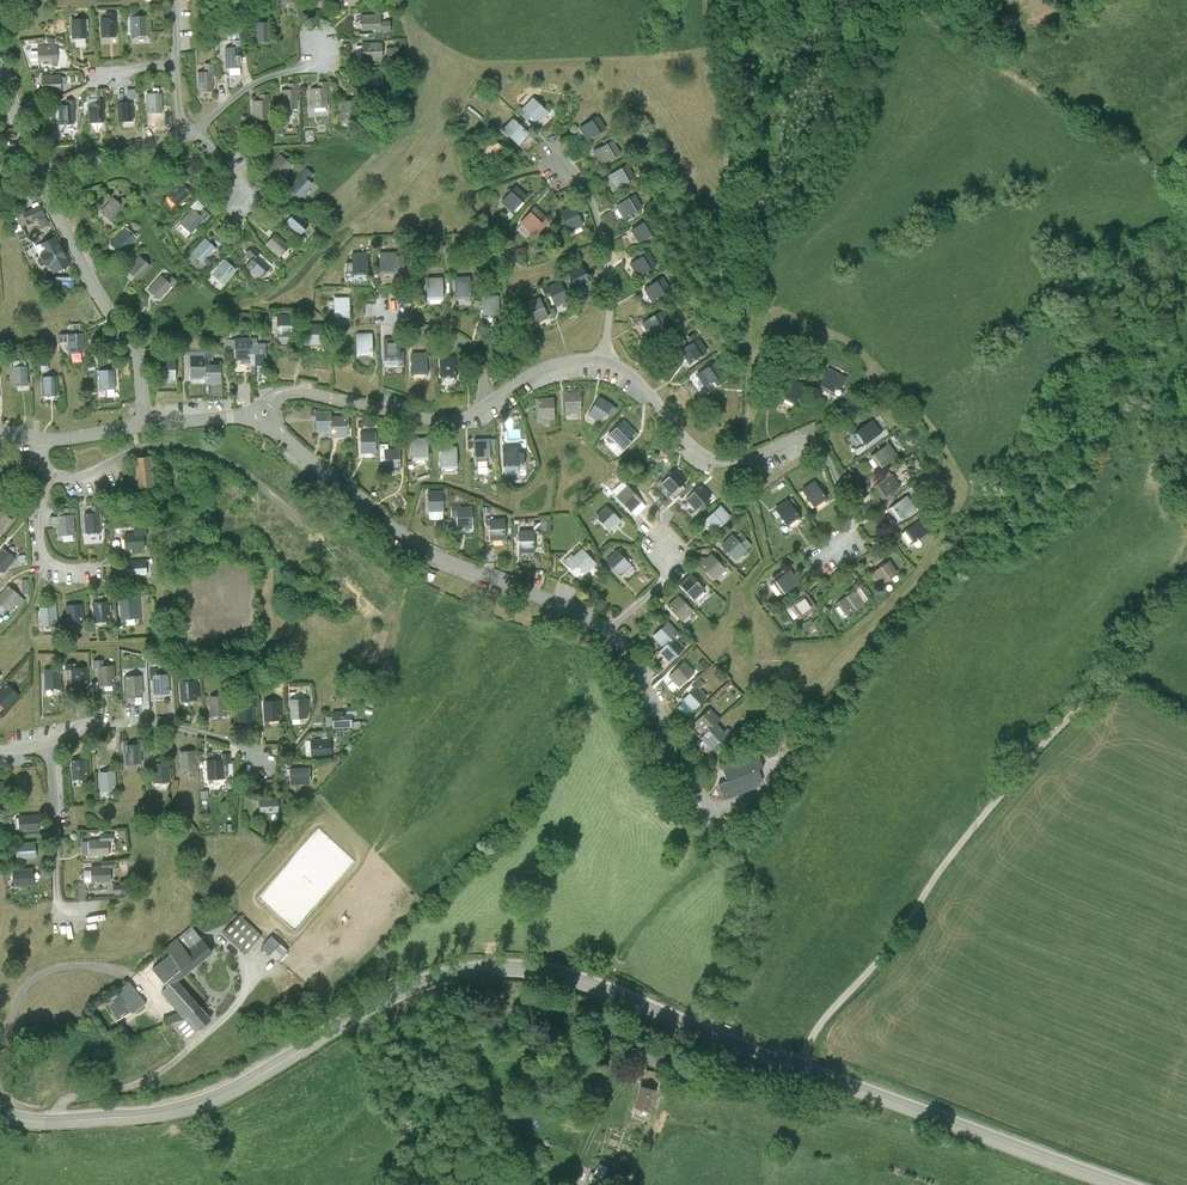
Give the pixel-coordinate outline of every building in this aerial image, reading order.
[(382,14),(362,14),(362,29),(381,29),(381,31),(391,31),(391,21),(382,22),(382,14)] [(146,16),(131,16),(131,36),(147,35),(146,16)] [(117,17),(101,18),(102,37),(118,37),(117,17)] [(88,38),(87,19),(72,19),(72,39),(88,38)] [(271,42),(270,21),(255,22),(256,42),(271,42)] [(244,51),(244,40),(233,41),(234,48),(227,48),(228,67),(243,67),(242,51),(244,51)] [(383,42),(364,43),(364,59),(384,58),(383,42)] [(57,46),(38,47),(39,62),(52,61),(53,65),(58,64),(57,46)] [(383,71),(364,72),(365,87),(384,86),(383,71)] [(215,91),(214,72),(198,72),(199,92),(215,91)] [(62,75),(43,76),(43,91),(62,90),(62,75)] [(320,87),(312,88),(313,108),(329,108),(329,93),(330,94),(329,82),(320,82),(320,87)] [(290,89),(282,90),(283,110),(299,109),(299,95),(301,95),(300,84),(290,84),(290,89)] [(163,94),(146,95),(147,113),(164,113),(163,94)] [(261,100),(255,101),(255,120),(270,120),(270,105),(272,105),(271,94),(261,95),(261,100)] [(553,113),(536,97),(525,109),(542,125),(553,113)] [(96,103),(89,104),(89,123),(105,122),(104,108),(106,108),(106,98),(95,98),(96,103)] [(66,104),(59,105),(60,124),(75,123),(75,110),(77,110),(76,99),(66,100),(66,104)] [(358,101),(342,102),(342,114),(339,114),(339,121),(358,121),(358,101)] [(133,102),(119,102),(119,122),(134,121),(133,102)] [(611,129),(602,116),(583,128),(591,142),(611,129)] [(533,134),(516,118),(505,130),(522,146),(533,134)] [(510,151),(493,135),(482,147),(499,163),(510,151)] [(625,153),(617,141),(598,153),(606,165),(625,153)] [(293,166),(282,155),(269,169),(281,180),(293,166)] [(640,179),(632,165),(612,177),(620,191),(640,179)] [(303,174),(291,188),(302,199),(315,185),(303,174)] [(188,177),(167,195),(177,206),(198,189),(188,177)] [(532,198),(520,187),(504,203),(516,215),(532,198)] [(648,208),(640,195),(620,207),(628,220),(648,208)] [(114,198),(101,212),(113,223),(123,212),(125,214),(133,206),(124,198),(120,203),(114,198)] [(198,202),(193,207),(207,221),(212,215),(198,202)] [(46,217),(41,206),(27,213),(18,217),(23,228),(46,217)] [(589,227),(579,206),(565,213),(574,234),(589,227)] [(15,211),(18,217),(27,213),(24,207),(15,211)] [(550,219),(538,208),(524,225),(535,235),(550,219)] [(195,210),(177,229),(187,239),(205,220),(195,210)] [(311,226),(298,213),(287,224),(301,237),(311,226)] [(23,230),(17,217),(10,220),(16,233),(23,230)] [(46,219),(37,223),(41,231),(50,227),(46,219)] [(663,232),(655,219),(635,231),(643,245),(663,232)] [(126,230),(113,244),(125,254),(137,240),(126,230)] [(292,247),(279,235),(267,246),(281,259),(292,247)] [(71,266),(56,237),(35,248),(51,277),(71,266)] [(218,250),(207,239),(193,254),(205,264),(218,250)] [(275,267),(255,248),(248,256),(253,262),(248,267),(262,280),(275,267)] [(370,254),(355,254),(355,276),(370,276),(370,254)] [(662,267),(654,254),(635,266),(643,279),(662,267)] [(398,255),(382,255),(382,276),(398,276),(398,255)] [(152,267),(140,257),(128,272),(140,282),(152,267)] [(227,261),(214,275),(226,286),(239,272),(227,261)] [(596,285),(587,265),(573,272),(582,292),(596,285)] [(174,287),(163,277),(151,291),(162,301),(174,287)] [(474,278),(459,279),(459,300),(475,300),(474,278)] [(446,279),(430,280),(431,301),(447,301),(446,279)] [(676,291),(668,279),(649,291),(657,304),(676,291)] [(575,303),(565,283),(552,289),(561,309),(575,303)] [(504,319),(503,297),(491,297),(491,293),(482,293),(483,311),(487,311),(487,320),(504,319)] [(353,298),(337,299),(338,321),(354,321),(353,298)] [(554,320),(545,300),(531,306),(540,326),(554,320)] [(674,327),(666,313),(647,325),(654,338),(674,327)] [(296,318),(280,318),(280,338),(296,338),(296,318)] [(326,347),(325,326),(311,327),(312,348),(326,347)] [(375,334),(359,335),(360,358),(376,357),(375,334)] [(85,335),(63,336),(64,341),(69,341),(69,355),(85,354),(85,335)] [(253,340),(237,340),(238,362),(253,361),(253,346),(253,340)] [(403,340),(387,340),(388,361),(404,361),(403,340)] [(712,353),(704,340),(685,352),(693,365),(712,353)] [(268,346),(253,346),(253,361),(253,368),(269,367),(268,346)] [(431,354),(415,355),(416,377),(431,377),(431,354)] [(460,358),(443,358),(443,380),(461,380),(460,358)] [(208,360),(192,360),(192,379),(208,380),(208,365),(208,360)] [(177,362),(162,362),(162,383),(178,383),(177,362)] [(223,364),(208,365),(208,380),(208,386),(223,386),(223,364)] [(728,377),(719,364),(701,377),(710,390),(728,377)] [(29,368),(13,369),(13,389),(30,388),(29,368)] [(847,377),(833,370),(823,389),(837,397),(847,377)] [(116,372),(101,372),(102,392),(117,391),(116,372)] [(58,378),(42,379),(43,398),(59,397),(58,378)] [(810,388),(796,381),(786,400),(800,407),(810,388)] [(586,394),(571,395),(572,416),(587,416),(586,394)] [(619,408),(606,399),(594,418),(607,427),(619,408)] [(560,401),(545,401),(545,423),(560,422),(560,401)] [(336,435),(335,413),(320,414),(320,435),(336,435)] [(350,419),(335,419),(336,435),(336,441),(350,441),(350,419)] [(641,435),(630,423),(614,439),(625,450),(641,435)] [(887,436),(878,423),(861,435),(870,448),(887,436)] [(380,435),(364,435),(364,457),(380,456),(380,435)] [(433,441),(416,441),(417,464),(433,463),(433,441)] [(495,442),(479,443),(480,465),(496,464),(495,442)] [(904,460),(895,447),(877,459),(887,472),(904,460)] [(525,448),(508,449),(509,476),(526,476),(525,448)] [(462,450),(446,450),(447,473),(462,473),(462,450)] [(405,453),(389,453),(389,474),(405,474),(405,453)] [(153,459),(136,462),(138,480),(131,481),(132,494),(157,490),(153,459)] [(692,483),(682,472),(667,487),(677,498),(692,483)] [(909,490),(900,477),(882,489),(891,502),(909,490)] [(0,478),(0,496),(9,485),(0,478)] [(833,502),(821,482),(808,492),(820,510),(833,502)] [(718,499),(707,487),(691,503),(702,514),(718,499)] [(648,505),(633,489),(621,500),(637,516),(648,505)] [(448,495),(433,496),(434,517),(450,516),(448,495)] [(924,512),(915,499),(897,512),(906,524),(924,512)] [(806,521),(793,502),(781,511),(793,530),(806,521)] [(465,506),(456,506),(457,521),(462,521),(462,534),(478,533),(478,511),(465,511),(465,506)] [(737,520),(727,509),(711,523),(721,534),(737,520)] [(628,525),(613,510),(602,521),(617,535),(628,525)] [(0,514),(0,537),(2,538),(13,523),(0,514)] [(107,516),(86,518),(88,537),(109,535),(107,516)] [(75,518),(58,520),(61,539),(77,538),(75,518)] [(940,534),(931,521),(912,534),(921,547),(940,534)] [(511,523),(496,524),(497,545),(512,544),(511,523)] [(541,535),(526,536),(527,558),(541,557),(541,535)] [(126,538),(127,555),(147,553),(146,537),(126,538)] [(754,554),(739,538),(728,548),(742,564),(754,554)] [(5,551),(0,557),(0,573),(5,577),(18,562),(5,551)] [(603,568),(588,552),(579,560),(577,558),(570,565),(578,574),(583,570),(591,579),(603,568)] [(638,570),(623,553),(611,564),(627,581),(638,570)] [(733,573),(718,558),(707,569),(721,584),(733,573)] [(149,564),(129,565),(130,582),(150,581),(149,564)] [(906,577),(898,565),(879,577),(888,590),(906,577)] [(806,586),(798,574),(779,587),(788,599),(806,586)] [(712,593),(697,577),(685,588),(701,604),(712,593)] [(9,590),(0,601),(0,607),(10,616),(22,601),(9,590)] [(872,607),(864,595),(858,599),(845,607),(853,619),(872,607)] [(824,610),(814,597),(796,610),(805,623),(824,610)] [(25,600),(19,608),(24,611),(30,603),(25,600)] [(700,616),(685,600),(674,611),(689,627),(700,616)] [(144,624),(143,605),(123,606),(124,625),(144,624)] [(113,626),(111,607),(95,608),(97,628),(113,626)] [(86,629),(84,609),(68,610),(69,630),(86,629)] [(60,631),(59,610),(41,612),(43,632),(60,631)] [(686,637),(675,626),(659,642),(669,652),(681,642),(686,637)] [(691,652),(681,642),(669,652),(665,657),(676,667),(691,652)] [(702,677),(691,666),(676,681),(686,692),(702,677)] [(117,672),(101,673),(102,692),(118,691),(117,672)] [(91,692),(89,673),(73,674),(75,694),(91,692)] [(62,674),(46,675),(47,696),(63,695),(62,674)] [(160,674),(152,674),(153,687),(156,687),(156,701),(173,700),(172,681),(161,681),(160,674)] [(144,682),(128,683),(129,703),(145,702),(144,682)] [(199,687),(184,688),(185,708),(201,707),(200,704),(205,703),(204,692),(200,692),(199,687)] [(10,690),(0,699),(0,709),(7,716),(21,701),(10,690)] [(715,702),(704,691),(688,706),(699,718),(715,702)] [(234,701),(214,702),(214,722),(234,721),(234,701)] [(315,706),(294,707),(295,726),(313,725),(313,720),(316,720),(315,706)] [(289,707),(268,708),(268,727),(285,727),(285,717),(290,717),(289,707)] [(257,710),(241,710),(242,730),(257,729),(257,710)] [(728,724),(717,714),(701,729),(711,740),(723,729),(728,724)] [(357,718),(337,719),(338,723),(338,733),(338,735),(357,734),(357,718)] [(734,741),(723,729),(711,740),(708,744),(719,755),(734,741)] [(336,747),(316,748),(316,749),(317,764),(337,763),(336,747)] [(131,748),(122,748),(122,761),(128,761),(129,772),(145,771),(144,751),(131,752),(131,748)] [(783,754),(774,757),(777,765),(785,761),(783,754)] [(200,758),(183,759),(183,778),(201,777),(200,758)] [(217,767),(210,767),(212,787),(229,786),(227,771),(235,771),(234,759),(216,760),(217,767)] [(734,789),(725,792),(732,809),(766,796),(764,792),(771,789),(766,777),(771,775),(765,760),(729,775),(734,789)] [(92,787),(91,766),(73,767),(74,788),(92,787)] [(173,770),(156,771),(157,790),(173,790),(173,770)] [(315,775),(294,776),(295,793),(316,792),(315,775)] [(119,779),(101,780),(102,800),(120,799),(119,779)] [(283,804),(263,805),(264,822),(284,820),(283,804)] [(41,822),(20,824),(21,841),(42,839),(41,822)] [(102,848),(92,848),(93,864),(113,863),(112,850),(115,850),(115,841),(102,842),(102,848)] [(37,850),(18,852),(19,868),(39,866),(37,850)] [(104,874),(93,875),(94,892),(114,891),(114,877),(118,877),(117,869),(104,869),(104,874)] [(35,878),(14,879),(15,895),(36,894),(35,878)] [(129,894),(117,894),(117,903),(129,903),(129,894)] [(261,945),(239,926),(222,945),(244,964),(261,945)] [(215,962),(194,937),(168,959),(172,964),(155,978),(170,996),(164,1001),(170,1007),(185,995),(181,990),(215,962)] [(289,960),(271,945),(260,957),(278,972),(289,960)] [(143,1004),(131,991),(121,999),(137,1021),(152,1011),(146,1002),(143,1004)] [(185,995),(170,1007),(183,1023),(199,1041),(214,1027),(185,995)] [(161,1020),(154,1012),(149,1017),(156,1024),(161,1020)] [(135,1023),(133,1018),(119,1025),(122,1030),(135,1023)] [(199,1041),(183,1023),(173,1032),(189,1050),(199,1041)] [(656,1081),(651,1097),(663,1100),(667,1085),(656,1081)] [(651,1097),(648,1096),(641,1118),(643,1118),(656,1122),(657,1122),(663,1100),(651,1097)] [(656,1122),(643,1118),(640,1128),(653,1132),(656,1122)] [(617,1179),(607,1175),(602,1184),(599,1183),(598,1184),(614,1184),(617,1179)]
